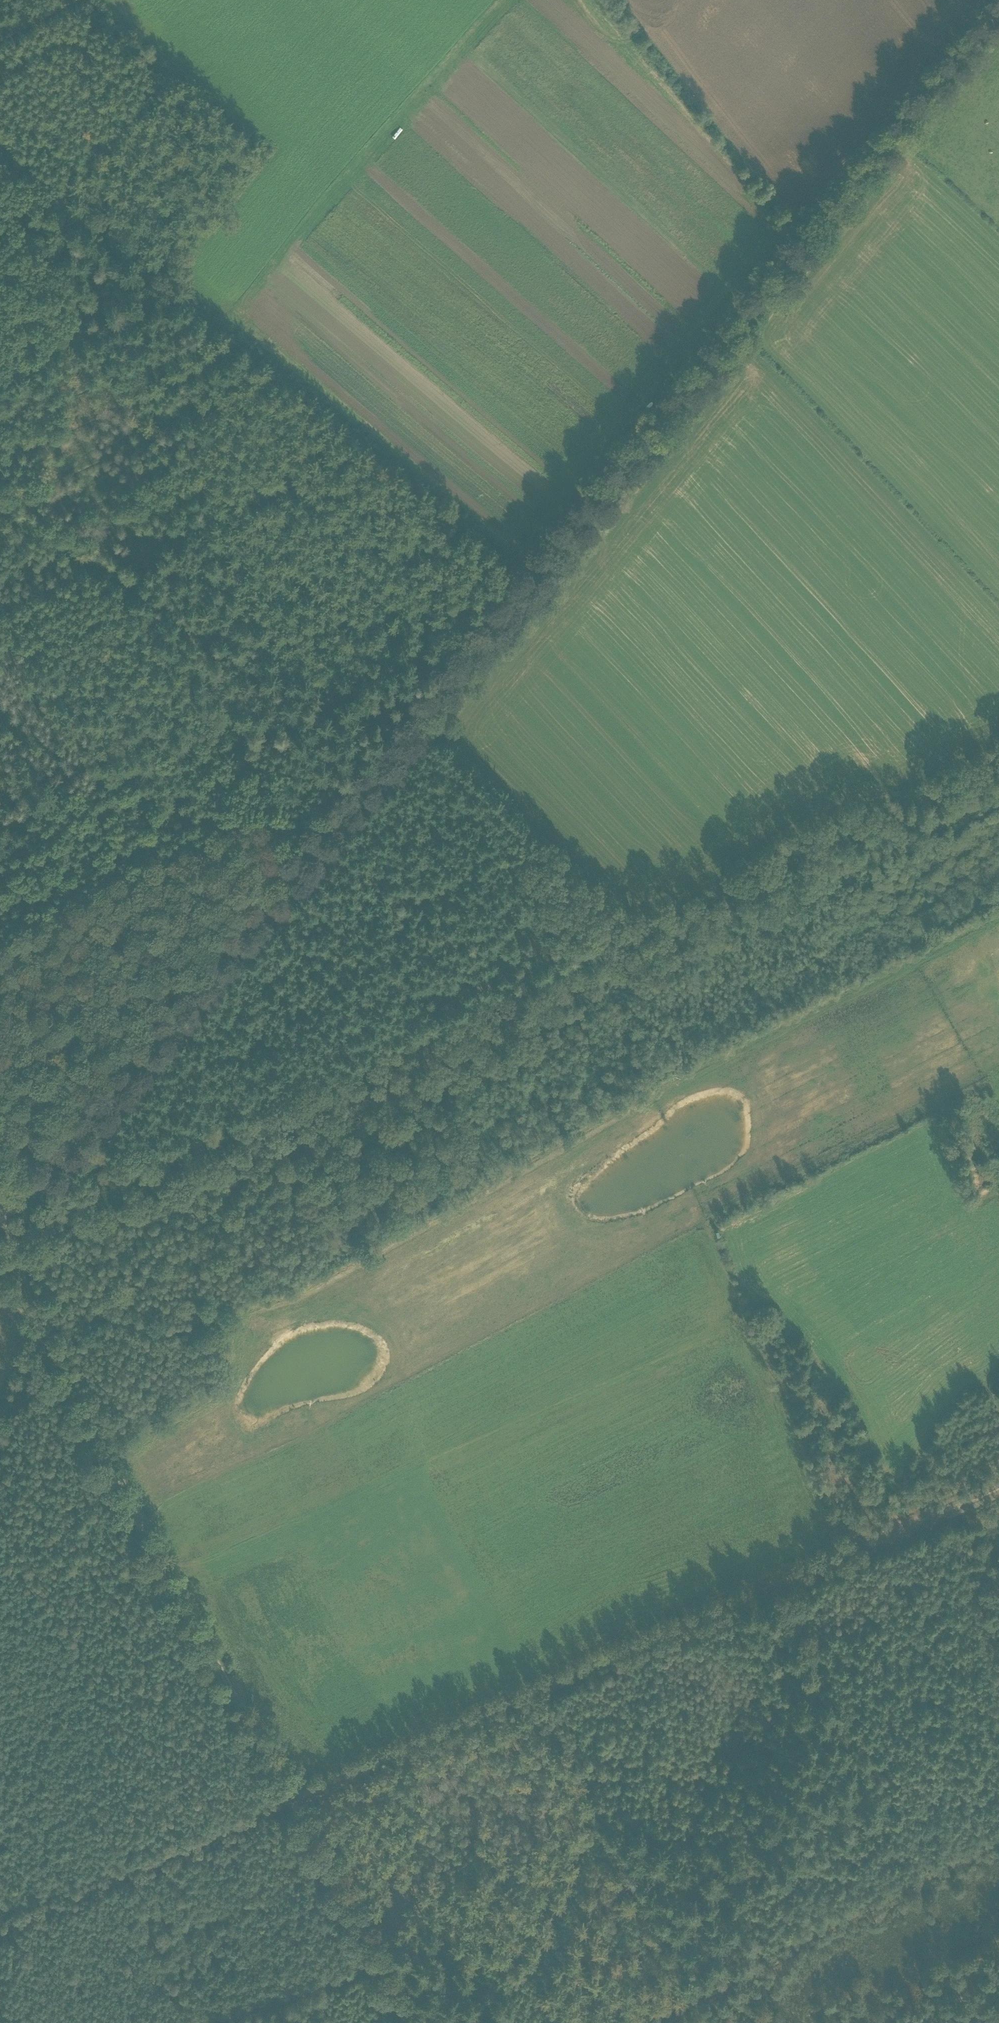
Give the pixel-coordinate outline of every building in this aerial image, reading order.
[(650,14),(665,0),(641,0),(639,2),(650,14)]
